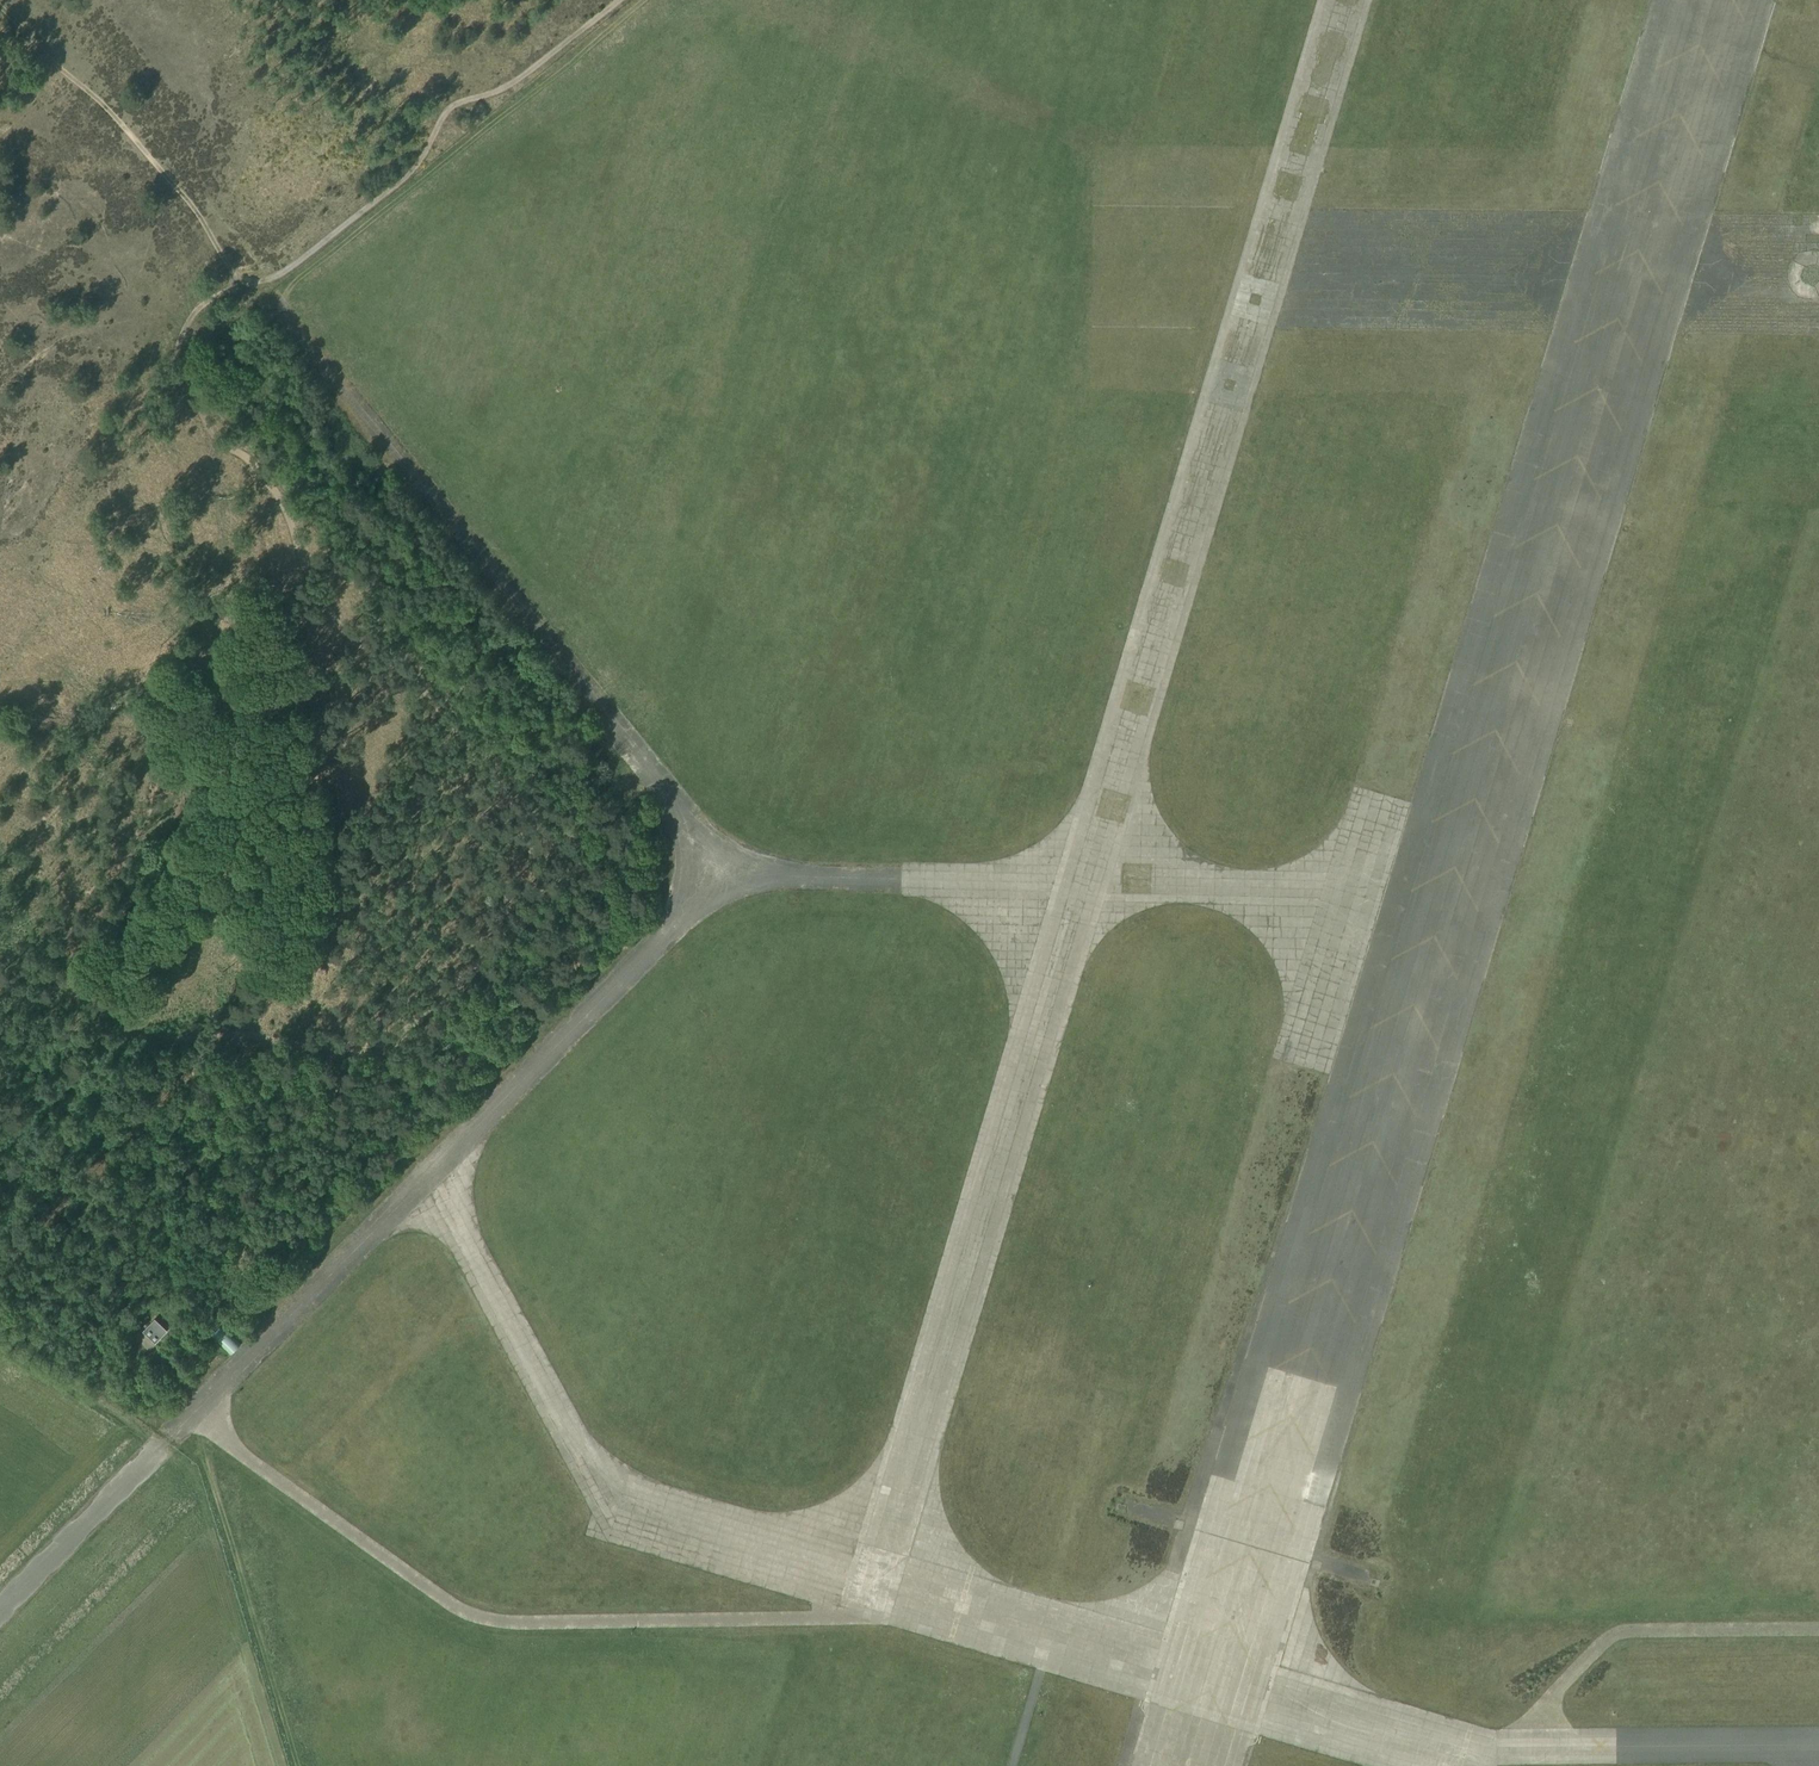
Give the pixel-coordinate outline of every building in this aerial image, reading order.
[(168,1329),(155,1317),(143,1330),(155,1342),(168,1329)] [(230,1354),(241,1343),(222,1324),(211,1334),(230,1354)]
